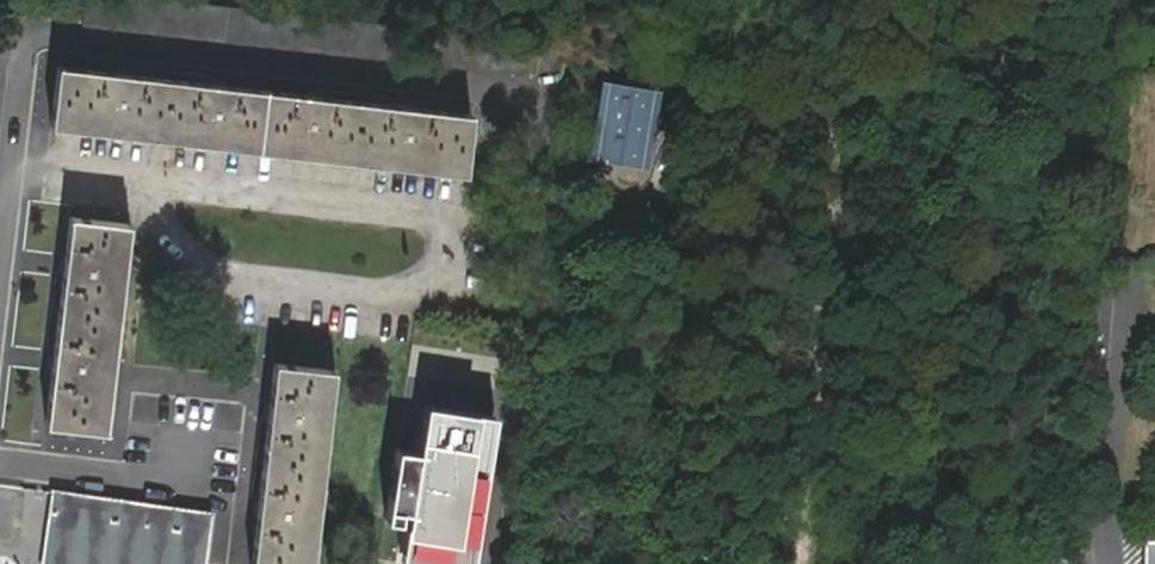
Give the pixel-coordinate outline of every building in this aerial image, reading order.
[(535,39),(439,29),(169,0),(86,0),(82,25),(531,73),(535,39)] [(58,67),(52,126),(465,172),(472,111),(58,67)] [(660,92),(601,84),(590,161),(649,169),(660,92)] [(68,216),(45,423),(103,430),(126,222),(68,216)] [(251,563),(311,563),(334,366),(275,359),(251,563)] [(401,563),(402,563),(473,563),(495,415),(425,405),(401,563)] [(103,562),(103,563),(202,563),(209,514),(150,506),(107,500),(52,493),(45,555),(103,562)] [(1144,540),(1144,563),(1154,563),(1154,540),(1144,540)] [(371,553),(347,549),(345,563),(369,563),(371,553)]
